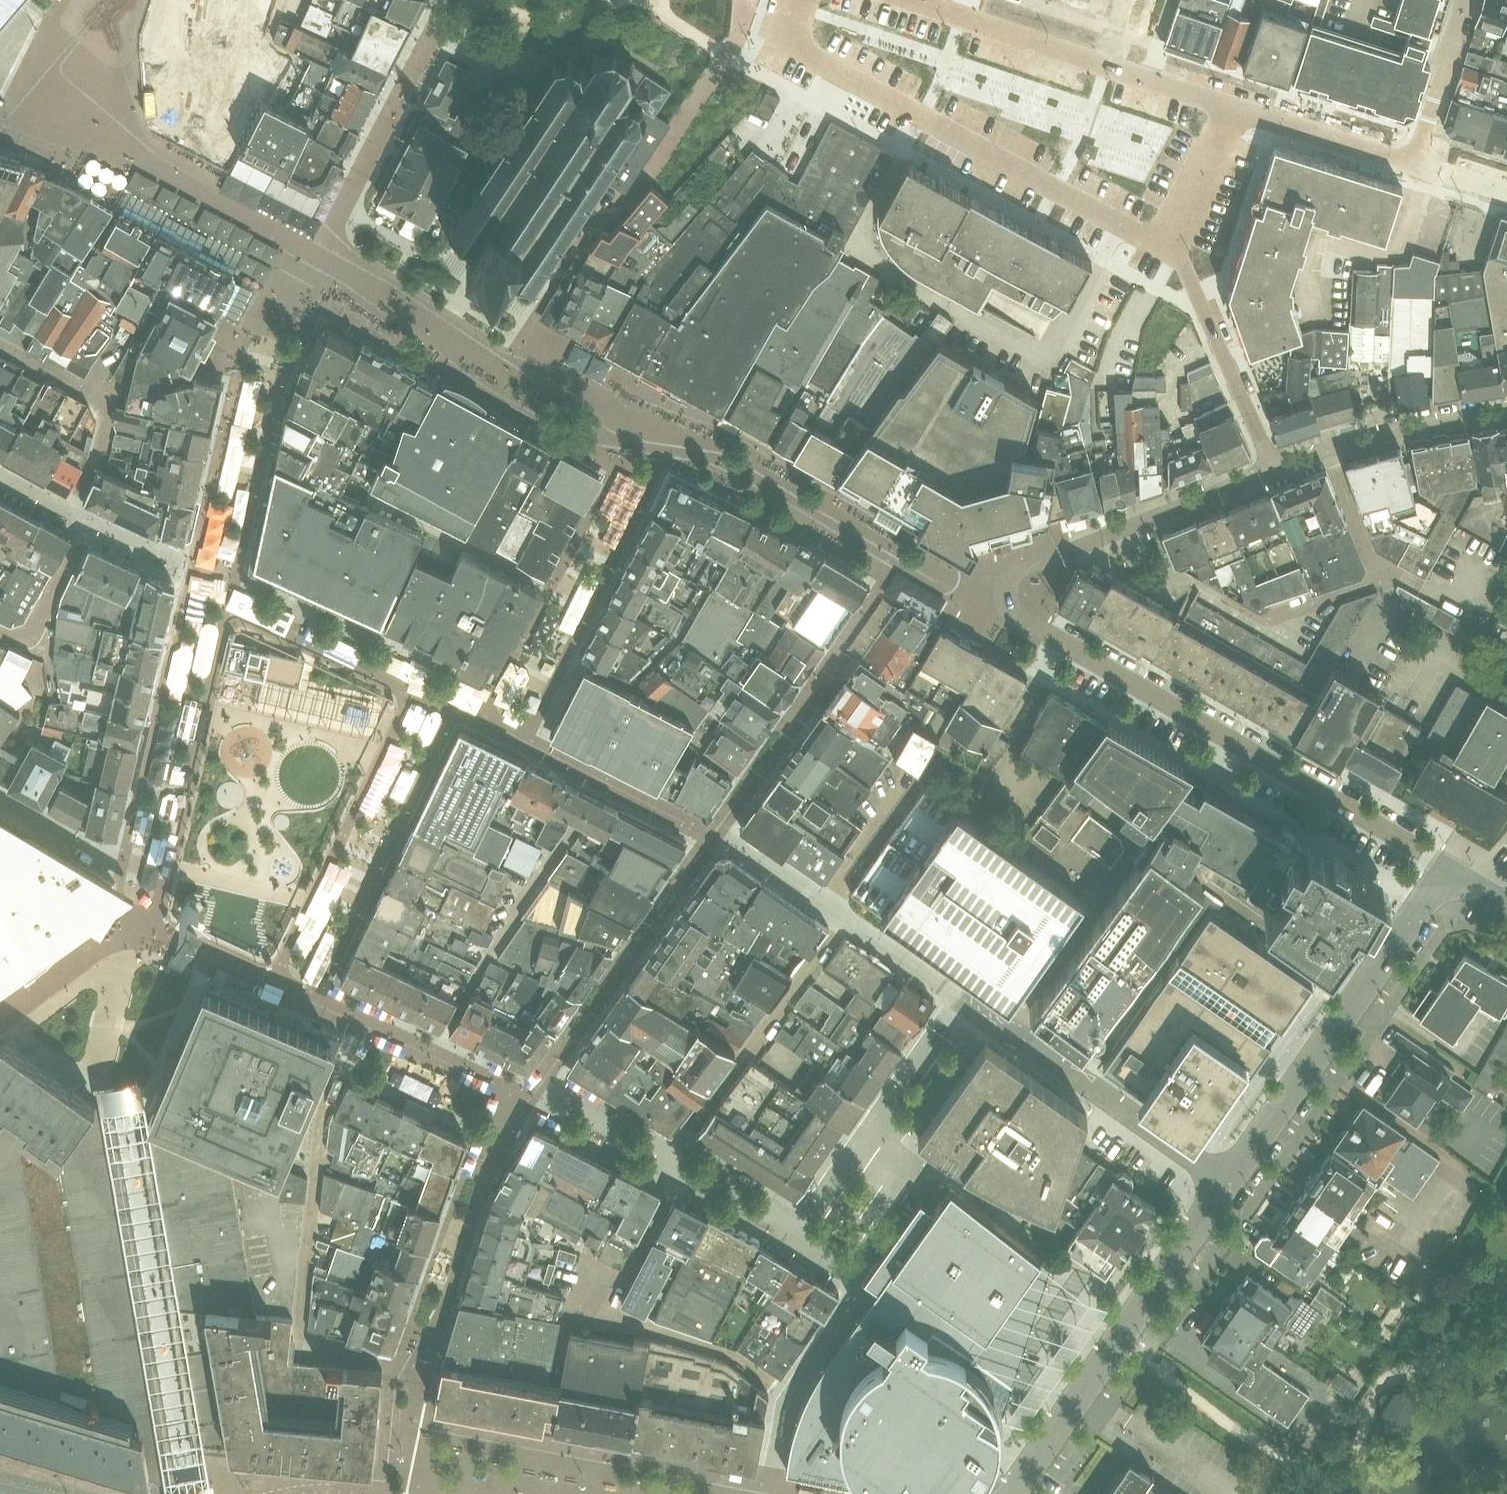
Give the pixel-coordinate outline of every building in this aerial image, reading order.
[(15,1),(16,0),(0,0),(0,19),(15,1)] [(274,87),(285,63),(263,53),(264,49),(258,45),(272,0),(205,0),(206,91),(191,124),(240,151),(266,101),(274,87)] [(302,22),(327,33),(334,20),(361,32),(353,49),(390,66),(412,24),(359,0),(313,0),(302,22)] [(412,24),(425,0),(359,0),(412,24)] [(1166,42),(1211,58),(1231,0),(1180,0),(1166,42)] [(1244,0),(1232,0),(1228,13),(1212,58),(1236,65),(1251,20),(1239,15),(1244,0)] [(1319,29),(1328,0),(1319,0),(1311,26),(1319,29)] [(1440,6),(1422,0),(1400,0),(1394,21),(1432,33),(1440,6)] [(1506,17),(1506,0),(1484,0),(1471,40),(1481,43),(1486,27),(1502,32),(1506,17)] [(1267,75),(1286,18),(1263,11),(1243,68),(1267,75)] [(1432,33),(1394,21),(1374,14),(1371,24),(1407,36),(1401,55),(1406,57),(1388,114),(1407,120),(1414,116),(1430,64),(1423,62),(1432,33)] [(282,17),(274,40),(313,58),(340,70),(379,88),(380,87),(390,68),(390,66),(353,49),(350,48),(282,17)] [(1286,18),(1267,75),(1289,82),(1307,25),(1286,18)] [(1335,34),(1319,29),(1311,26),(1292,83),(1317,91),(1335,34)] [(1340,99),(1359,42),(1335,34),(1317,91),(1340,99)] [(1364,106),(1382,49),(1359,42),(1340,99),(1364,106)] [(396,169),(381,198),(382,198),(428,222),(445,190),(460,198),(459,199),(456,203),(462,207),(450,224),(443,226),(443,228),(444,229),(444,230),(447,229),(451,229),(460,235),(463,236),(465,238),(469,241),(467,244),(468,248),(471,250),(467,256),(475,261),(476,262),(483,266),(492,272),(501,279),(509,267),(518,273),(523,276),(532,282),(534,289),(537,289),(538,289),(536,281),(548,264),(554,268),(557,264),(551,260),(552,258),(555,261),(565,246),(561,244),(562,242),(569,246),(571,243),(565,239),(577,221),(583,225),(585,222),(579,217),(584,209),(586,206),(591,200),(597,204),(599,200),(593,196),(604,180),(605,181),(606,179),(611,182),(612,181),(626,190),(670,124),(669,124),(665,121),(655,114),(672,89),(669,87),(634,64),(636,63),(634,59),(628,63),(617,56),(618,48),(614,48),(612,55),(599,57),(595,51),(591,54),(596,60),(589,70),(587,69),(589,68),(586,64),(580,68),(572,63),(574,56),(569,55),(568,63),(559,64),(555,58),(551,60),(556,66),(550,75),(543,71),(541,75),(547,79),(546,81),(543,78),(533,92),(537,95),(536,97),(529,93),(527,96),(533,100),(521,118),(515,114),(513,118),(519,122),(507,139),(501,135),(499,139),(505,143),(493,161),(487,157),(485,160),(491,164),(482,177),(463,167),(458,164),(463,155),(481,121),(463,112),(460,110),(447,137),(441,134),(445,124),(425,114),(411,142),(410,141),(405,151),(401,160),(396,169)] [(1406,57),(1401,55),(1382,49),(1364,106),(1388,114),(1406,57)] [(1468,50),(1465,61),(1491,70),(1495,58),(1468,50)] [(313,58),(302,81),(323,91),(317,105),(328,111),(359,126),(360,125),(379,88),(340,70),(313,58)] [(469,71),(463,67),(448,59),(424,104),(446,116),(469,71)] [(1461,137),(1484,72),(1464,65),(1458,83),(1453,98),(1453,97),(1445,124),(1445,125),(1449,133),(1449,134),(1461,137)] [(1482,144),(1503,81),(1503,79),(1484,72),(1461,137),(1482,144)] [(308,130),(289,176),(298,180),(301,182),(310,187),(312,188),(314,188),(317,188),(319,188),(321,188),(323,187),(325,186),(327,185),(329,183),(330,182),(331,180),(359,126),(328,111),(317,105),(323,91),(302,81),(294,96),(310,104),(304,115),(302,114),(300,118),(302,119),(299,126),(308,130)] [(1503,81),(1482,144),(1502,150),(1506,135),(1506,83),(1503,81)] [(759,114),(769,119),(780,98),(767,91),(756,112),(759,114)] [(267,102),(241,152),(261,162),(264,163),(276,169),(277,170),(286,175),(288,175),(289,176),(308,130),(299,126),(302,119),(300,118),(302,114),(304,115),(310,104),(294,96),(286,112),(267,102)] [(839,254),(893,154),(832,120),(798,183),(786,177),(788,175),(771,161),(767,165),(757,156),(752,153),(745,161),(744,160),(743,161),(698,213),(647,272),(646,277),(605,348),(619,356),(722,413),(725,408),(751,363),(777,318),(788,324),(790,320),(814,281),(830,267),(838,255),(839,254)] [(726,147),(722,143),(709,156),(715,161),(721,161),(726,156),(726,147)] [(1085,148),(1079,158),(1080,159),(1087,163),(1091,155),(1095,148),(1087,143),(1085,148)] [(1249,351),(1292,336),(1303,332),(1288,290),(1309,222),(1307,222),(1309,215),(1385,240),(1402,186),(1275,145),(1259,193),(1273,197),(1271,203),(1269,210),(1256,205),(1228,291),(1249,351)] [(26,163),(0,155),(0,212),(26,163)] [(907,161),(879,213),(878,216),(878,220),(878,224),(878,226),(879,230),(879,234),(880,237),(881,240),(883,245),(885,248),(887,250),(893,258),(895,261),(898,263),(901,267),(907,272),(911,274),(915,277),(919,280),(979,312),(987,297),(993,285),(1053,317),(1069,303),(1092,261),(907,161)] [(26,237),(25,223),(26,214),(33,200),(47,174),(48,174),(48,173),(26,163),(0,212),(0,238),(26,237)] [(64,241),(92,196),(72,185),(56,177),(56,178),(41,204),(35,236),(38,238),(34,245),(35,251),(32,252),(34,260),(35,261),(39,255),(41,255),(53,235),(64,241)] [(631,243),(650,221),(669,200),(654,187),(652,185),(640,199),(637,202),(610,234),(603,231),(581,255),(574,264),(567,276),(561,288),(557,298),(547,315),(577,332),(616,261),(631,243)] [(114,210),(112,208),(92,196),(64,241),(53,235),(41,255),(39,255),(35,261),(36,262),(47,270),(38,285),(25,278),(0,322),(0,324),(11,330),(16,321),(35,333),(72,272),(79,261),(114,210)] [(657,224),(654,224),(650,221),(631,243),(616,261),(577,332),(601,346),(634,292),(633,292),(639,281),(636,280),(643,269),(647,272),(698,213),(687,203),(678,214),(676,212),(667,223),(665,224),(662,223),(659,223),(657,224)] [(80,262),(36,334),(26,350),(45,361),(48,357),(53,360),(60,348),(90,367),(111,338),(113,326),(109,323),(116,314),(109,309),(114,304),(155,232),(122,212),(117,220),(110,216),(79,261),(80,262)] [(1501,213),(1500,217),(1484,269),(1504,386),(1506,386),(1506,215),(1501,213)] [(157,233),(116,304),(135,314),(131,321),(149,330),(157,314),(160,315),(171,294),(215,317),(217,318),(218,316),(219,314),(236,281),(233,272),(231,272),(222,267),(223,267),(221,266),(221,267),(212,262),(212,261),(211,261),(210,261),(201,256),(200,255),(199,255),(190,250),(191,250),(189,250),(180,245),(180,244),(179,245),(157,233)] [(18,274),(8,267),(18,251),(26,237),(0,238),(0,307),(18,274)] [(1435,295),(1436,272),(1440,260),(1413,252),(1410,263),(1394,265),(1392,294),(1435,295)] [(739,422),(772,441),(801,391),(814,371),(851,304),(863,285),(870,272),(851,262),(838,255),(830,267),(814,281),(790,320),(788,324),(777,318),(751,363),(725,408),(722,413),(723,413),(730,417),(739,422)] [(1392,294),(1394,265),(1378,264),(1377,271),(1354,270),(1351,322),(1375,323),(1374,334),(1390,334),(1392,294)] [(1432,399),(1504,386),(1484,269),(1483,271),(1436,272),(1435,295),(1432,368),(1432,399)] [(859,345),(880,317),(884,312),(866,301),(880,278),(870,272),(863,285),(851,304),(814,371),(801,391),(772,441),(794,454),(859,345)] [(134,335),(113,377),(130,386),(128,394),(125,406),(154,414),(212,427),(213,425),(223,380),(198,375),(198,374),(195,374),(193,368),(191,365),(192,365),(193,365),(194,363),(192,362),(199,349),(204,351),(206,347),(213,333),(208,331),(215,317),(171,294),(160,315),(157,314),(149,330),(144,340),(134,335)] [(1432,368),(1435,295),(1392,294),(1390,334),(1390,364),(1390,375),(1393,375),(1398,406),(1430,400),(1425,370),(1432,368)] [(827,399),(794,454),(835,477),(869,425),(870,425),(902,380),(907,383),(954,321),(953,321),(939,311),(916,341),(880,317),(859,345),(827,399)] [(1374,334),(1375,323),(1351,322),(1351,330),(1350,359),(1374,360),(1374,364),(1390,364),(1390,334),(1374,334)] [(334,405),(362,344),(330,326),(320,330),(303,366),(296,384),(334,405)] [(1321,338),(1322,328),(1315,328),(1303,332),(1292,336),(1291,355),(1288,395),(1266,405),(1279,439),(1320,426),(1312,397),(1321,394),(1316,377),(1308,379),(1310,358),(1320,356),(1321,345),(1321,338)] [(1320,356),(1319,365),(1347,366),(1349,330),(1322,328),(1321,338),(1321,345),(1320,356)] [(939,341),(922,364),(904,387),(899,387),(835,477),(925,529),(946,542),(949,537),(963,544),(973,542),(977,541),(1048,519),(1047,519),(1055,476),(1055,455),(1029,453),(1023,453),(1038,399),(939,341)] [(385,389),(399,364),(398,363),(398,364),(395,362),(383,355),(383,356),(374,351),(375,351),(362,344),(334,405),(370,424),(389,391),(385,389)] [(20,369),(22,367),(0,355),(0,405),(20,369)] [(90,367),(71,357),(66,367),(85,377),(90,367)] [(1047,386),(1029,453),(1055,455),(1055,476),(1047,519),(1048,519),(1050,518),(1050,519),(1061,516),(1100,505),(1098,492),(1078,420),(1095,371),(1071,358),(1065,370),(1065,371),(1067,371),(1068,371),(1071,393),(1047,386)] [(1189,382),(1201,377),(1214,371),(1210,362),(1188,372),(1189,382)] [(394,415),(415,373),(399,364),(385,389),(389,391),(370,424),(380,430),(388,413),(394,415)] [(1320,426),(1357,416),(1347,382),(1348,368),(1316,377),(1321,394),(1312,397),(1320,426)] [(43,382),(20,369),(0,405),(0,455),(2,457),(43,382)] [(416,427),(437,385),(415,373),(394,415),(388,413),(380,430),(374,445),(394,455),(404,423),(416,427)] [(1132,392),(1131,404),(1158,403),(1158,390),(1167,390),(1167,378),(1149,379),(1148,379),(1136,378),(1134,388),(1133,389),(1133,390),(1133,391),(1133,392),(1132,392)] [(24,469),(66,392),(45,380),(43,382),(2,457),(24,469)] [(1180,403),(1182,411),(1192,410),(1189,382),(1179,383),(1180,403)] [(368,455),(374,445),(380,430),(370,424),(334,405),(296,384),(288,409),(288,410),(351,444),(368,455)] [(488,413),(463,399),(437,385),(416,427),(404,423),(394,455),(374,445),(368,455),(382,462),(378,469),(371,484),(432,516),(488,413)] [(1133,425),(1131,404),(1132,392),(1132,389),(1115,390),(1117,422),(1111,422),(1112,426),(1119,426),(1133,425)] [(45,479),(86,403),(66,392),(24,469),(44,480),(45,479)] [(95,422),(86,403),(45,479),(67,492),(77,474),(89,451),(95,422)] [(1131,404),(1133,425),(1135,462),(1139,461),(1141,494),(1162,486),(1158,403),(1131,404)] [(116,404),(112,422),(137,428),(150,430),(148,440),(163,444),(207,453),(213,427),(212,427),(154,414),(125,406),(116,404)] [(1195,421),(1214,466),(1251,451),(1234,413),(1225,417),(1220,406),(1193,418),(1194,422),(1195,421)] [(373,466),(378,469),(382,462),(368,455),(351,444),(288,410),(282,435),(322,457),(351,471),(349,476),(365,483),(367,479),(373,466)] [(466,533),(522,432),(488,413),(432,516),(466,533)] [(1169,484),(1214,466),(1195,421),(1194,422),(1181,427),(1184,435),(1167,442),(1169,484)] [(1136,495),(1135,462),(1133,425),(1119,426),(1112,426),(1112,427),(1089,428),(1089,433),(1091,440),(1109,437),(1113,465),(1120,468),(1123,481),(1116,483),(1121,500),(1136,495)] [(1499,428),(1469,432),(1469,433),(1477,488),(1457,525),(1500,549),(1506,536),(1506,477),(1499,429),(1499,428)] [(116,432),(114,444),(148,451),(145,465),(158,468),(201,477),(207,453),(163,444),(148,440),(116,432)] [(496,545),(550,447),(522,432),(466,533),(494,547),(496,545)] [(1426,579),(1457,525),(1477,488),(1469,433),(1412,444),(1421,490),(1434,497),(1433,499),(1445,505),(1421,547),(1409,570),(1426,579)] [(322,457),(282,435),(278,460),(279,461),(278,462),(321,485),(341,494),(349,476),(351,471),(322,457)] [(1104,504),(1121,500),(1116,483),(1123,481),(1120,468),(1113,465),(1109,437),(1091,440),(1104,504)] [(545,572),(599,474),(579,463),(573,460),(562,454),(561,453),(551,448),(551,447),(550,447),(496,545),(545,572)] [(1445,505),(1433,499),(1431,503),(1418,496),(1418,494),(1414,495),(1401,449),(1377,456),(1376,453),(1375,453),(1390,508),(1393,521),(1424,534),(1418,545),(1421,547),(1445,505)] [(1409,541),(1418,545),(1424,534),(1393,521),(1390,508),(1375,453),(1344,462),(1371,536),(1389,532),(1398,536),(1409,541)] [(110,460),(105,471),(145,489),(175,496),(196,500),(201,477),(158,468),(145,465),(130,461),(129,469),(110,460)] [(368,506),(341,494),(321,485),(278,462),(277,465),(273,464),(266,499),(264,499),(251,566),(345,608),(346,605),(382,622),(422,533),(367,508),(368,506)] [(86,500),(85,501),(100,508),(111,514),(147,531),(148,530),(151,527),(153,527),(152,526),(154,517),(159,519),(162,524),(158,527),(158,529),(157,529),(157,530),(157,531),(162,534),(163,533),(167,534),(175,496),(145,489),(105,471),(100,468),(86,497),(87,497),(86,500)] [(1300,565),(1309,589),(1312,596),(1362,577),(1366,569),(1347,519),(1346,519),(1335,492),(1335,491),(1327,469),(1270,491),(1289,538),(1300,565)] [(701,539),(723,501),(717,498),(715,498),(680,480),(674,477),(673,476),(670,477),(657,505),(654,512),(701,539)] [(1289,538),(1270,491),(1226,509),(1245,555),(1289,538)] [(167,534),(166,537),(177,542),(178,541),(183,538),(184,538),(187,538),(196,500),(175,496),(167,534)] [(5,584),(15,566),(40,520),(0,497),(0,593),(5,584)] [(722,570),(753,517),(724,503),(723,501),(701,539),(681,574),(703,586),(710,591),(722,570)] [(1215,567),(1230,561),(1244,597),(1242,603),(1261,613),(1267,611),(1265,606),(1256,582),(1245,555),(1226,509),(1197,521),(1211,556),(1215,567)] [(681,574),(701,539),(654,512),(634,546),(636,548),(681,574)] [(722,570),(682,641),(708,659),(728,632),(736,637),(754,608),(796,539),(778,529),(753,517),(722,570)] [(11,626),(25,621),(55,567),(72,537),(40,520),(15,566),(5,584),(0,593),(0,621),(11,626)] [(1194,563),(1211,556),(1197,521),(1163,534),(1175,564),(1192,558),(1194,563)] [(1386,557),(1398,536),(1389,532),(1371,536),(1376,551),(1386,557)] [(537,588),(463,552),(426,533),(386,624),(488,671),(497,660),(506,644),(508,645),(532,604),(529,602),(537,588)] [(1398,536),(1386,557),(1397,563),(1409,541),(1398,536)] [(794,593),(823,553),(822,552),(814,550),(806,546),(800,540),(799,539),(796,538),(796,539),(754,608),(769,616),(775,606),(783,611),(794,593)] [(1409,541),(1397,563),(1409,570),(1421,547),(1418,545),(1409,541)] [(81,563),(79,568),(77,573),(74,571),(69,581),(98,594),(102,586),(115,557),(90,545),(89,546),(84,558),(81,563)] [(689,611),(703,586),(681,574),(636,548),(621,572),(623,573),(655,592),(670,600),(689,611)] [(853,604),(868,583),(869,582),(868,582),(824,555),(825,554),(823,553),(794,593),(783,611),(784,611),(783,612),(793,619),(811,630),(827,641),(852,604),(853,604)] [(128,598),(141,569),(115,557),(102,586),(128,598)] [(1087,617),(1111,575),(1093,564),(1088,573),(1081,568),(1079,567),(1059,601),(1063,603),(1087,617)] [(1256,582),(1265,606),(1309,589),(1300,565),(1256,582)] [(57,615),(163,639),(164,638),(163,638),(176,585),(141,569),(128,598),(102,586),(98,594),(69,581),(61,598),(57,615)] [(670,600),(655,592),(623,573),(621,572),(616,580),(618,582),(609,599),(610,600),(642,619),(655,626),(655,625),(670,634),(683,613),(667,604),(670,600)] [(1087,617),(1139,647),(1163,606),(1122,582),(1122,581),(1111,575),(1087,617)] [(1294,735),(1343,650),(1377,591),(1341,603),(1306,664),(1188,596),(1179,611),(1175,608),(1173,611),(1150,652),(1293,735),(1293,736),(1294,736),(1294,735)] [(932,642),(928,640),(937,624),(935,622),(940,614),(934,611),(936,609),(913,595),(907,606),(905,605),(903,605),(901,605),(900,605),(899,606),(861,658),(894,682),(914,696),(917,693),(906,686),(932,642)] [(630,646),(631,646),(649,655),(670,634),(655,625),(655,626),(642,619),(610,600),(596,626),(597,627),(630,646)] [(1438,606),(1431,602),(1425,614),(1432,618),(1438,606)] [(1168,608),(1163,606),(1139,647),(1145,650),(1150,652),(1173,611),(1168,608)] [(1505,607),(1498,619),(1506,624),(1506,608),(1505,607)] [(769,616),(754,608),(736,637),(788,670),(800,678),(823,645),(807,634),(785,619),(782,625),(769,616)] [(155,672),(163,639),(57,615),(55,649),(155,672)] [(961,698),(988,653),(984,650),(984,648),(980,647),(975,644),(970,642),(965,639),(959,636),(955,633),(950,630),(947,627),(946,628),(941,626),(932,642),(906,686),(917,693),(914,696),(900,717),(902,718),(911,725),(894,755),(919,772),(935,744),(949,719),(961,698)] [(614,672),(630,646),(597,627),(582,653),(591,658),(614,672)] [(781,706),(800,678),(788,670),(736,637),(728,632),(708,659),(725,670),(727,667),(732,670),(765,694),(780,705),(781,706)] [(228,650),(224,668),(227,669),(226,670),(227,670),(228,669),(245,673),(245,674),(251,676),(251,673),(261,676),(264,676),(265,677),(259,702),(363,726),(372,707),(371,704),(298,686),(298,684),(300,685),(303,673),(303,672),(303,670),(305,662),(306,661),(306,659),(304,659),(295,657),(257,648),(258,645),(252,644),(251,645),(234,641),(234,639),(233,641),(231,640),(230,644),(233,645),(231,651),(228,650)] [(650,670),(639,681),(657,695),(671,682),(670,679),(673,674),(692,648),(682,641),(654,667),(650,670)] [(2,740),(21,713),(14,709),(33,694),(22,681),(34,657),(10,645),(9,649),(7,648),(0,664),(0,739),(2,740)] [(630,646),(614,672),(629,679),(651,658),(649,655),(631,646),(630,646)] [(707,707),(756,741),(779,709),(778,708),(763,698),(725,670),(708,659),(692,648),(673,674),(670,679),(671,682),(707,707)] [(156,672),(155,672),(55,649),(55,650),(54,662),(57,663),(63,700),(145,719),(156,672)] [(1339,762),(1343,756),(1375,700),(1389,676),(1343,650),(1294,735),(1294,737),(1339,762)] [(994,734),(1018,693),(1028,676),(1023,673),(988,653),(961,698),(949,719),(935,744),(973,765),(954,797),(966,806),(1010,742),(994,734)] [(900,717),(914,696),(894,682),(861,658),(847,678),(900,717)] [(671,682),(657,695),(652,705),(584,671),(566,707),(552,736),(657,789),(686,740),(685,740),(707,707),(671,682)] [(902,718),(900,717),(847,678),(823,711),(861,739),(868,731),(884,742),(902,718)] [(1506,745),(1506,713),(1456,683),(1426,734),(1445,745),(1455,751),(1454,752),(1456,753),(1451,761),(1429,749),(1419,765),(1409,782),(1439,800),(1438,801),(1463,815),(1464,814),(1492,830),(1502,813),(1506,804),(1506,794),(1483,780),(1488,772),(1491,773),(1506,745)] [(1064,774),(1065,774),(1074,760),(1092,731),(1098,735),(1106,723),(1050,689),(1030,722),(1034,724),(1020,747),(1052,766),(1049,772),(1061,779),(1064,774)] [(139,745),(145,719),(63,700),(52,701),(50,701),(45,723),(79,730),(78,731),(139,745)] [(1375,700),(1343,756),(1389,782),(1421,727),(1375,700)] [(736,771),(756,741),(707,707),(685,740),(686,740),(735,774),(737,771),(736,771)] [(861,739),(823,711),(800,743),(868,790),(891,759),(861,739)] [(1203,785),(1184,774),(1185,773),(1184,773),(1187,769),(1107,724),(1069,776),(1022,838),(1092,891),(1124,847),(1121,836),(1076,803),(1096,776),(1130,801),(1120,814),(1139,828),(1144,828),(1154,836),(1148,847),(1149,848),(1030,1009),(1082,1048),(1202,885),(1183,871),(1192,855),(1191,855),(1193,853),(1191,852),(1225,791),(1216,786),(1216,787),(1205,781),(1203,785)] [(461,729),(460,731),(415,825),(463,848),(497,864),(511,834),(487,822),(497,801),(502,804),(525,760),(499,747),(461,729)] [(129,787),(139,745),(78,731),(74,739),(90,743),(83,776),(99,780),(129,787)] [(71,746),(57,739),(51,749),(34,740),(28,737),(20,752),(17,758),(16,760),(9,756),(7,759),(3,757),(0,758),(0,779),(10,785),(44,804),(56,781),(60,772),(61,773),(63,769),(62,768),(68,758),(67,758),(72,747),(71,746)] [(2,740),(0,739),(0,749),(17,758),(20,752),(1,741),(2,740)] [(710,810),(735,774),(686,740),(657,789),(658,790),(658,789),(701,812),(702,816),(711,814),(710,810)] [(849,818),(868,790),(800,743),(781,770),(833,808),(849,818)] [(515,827),(545,770),(537,766),(525,760),(502,804),(495,818),(515,827)] [(535,837),(564,780),(545,770),(515,827),(535,837)] [(862,828),(833,808),(781,770),(761,796),(815,834),(844,854),(862,828)] [(118,834),(129,787),(99,780),(96,791),(88,789),(84,797),(61,785),(50,806),(51,807),(59,811),(60,812),(60,811),(68,816),(69,817),(69,816),(77,821),(78,822),(79,820),(78,820),(79,818),(89,824),(89,826),(88,825),(88,827),(89,827),(102,830),(104,831),(104,830),(117,834),(118,834)] [(584,790),(564,780),(535,837),(552,845),(568,823),(569,823),(575,826),(591,794),(586,791),(584,790)] [(1005,841),(987,829),(962,811),(926,786),(851,891),(958,967),(975,980),(987,988),(1005,1001),(1009,1004),(1014,996),(1084,898),(1005,841)] [(1191,852),(1193,853),(1197,845),(1206,851),(1202,859),(1272,899),(1264,911),(1329,956),(1354,921),(1351,919),(1356,911),(1360,913),(1363,915),(1364,913),(1371,917),(1388,887),(1382,883),(1383,882),(1379,879),(1225,791),(1191,852)] [(599,846),(603,840),(620,808),(599,797),(591,794),(575,826),(581,830),(578,835),(579,836),(588,840),(597,845),(599,846)] [(844,854),(815,834),(761,796),(739,826),(823,884),(844,854)] [(611,830),(674,863),(686,845),(685,841),(620,808),(603,840),(606,840),(611,830)] [(77,931),(78,932),(80,931),(79,930),(112,883),(114,884),(115,882),(0,813),(0,988),(77,931)] [(497,864),(463,848),(415,825),(399,858),(463,888),(495,904),(511,870),(497,864)] [(654,891),(674,863),(611,830),(606,840),(603,840),(599,846),(579,836),(571,846),(592,857),(591,859),(604,865),(654,891)] [(541,848),(515,836),(503,863),(528,875),(541,848)] [(589,862),(568,851),(567,850),(548,877),(574,891),(589,862)] [(742,909),(760,881),(727,857),(718,858),(700,883),(742,909)] [(495,904),(463,888),(399,858),(386,885),(463,922),(475,927),(482,931),(495,904)] [(633,920),(654,891),(604,865),(587,898),(633,920)] [(587,898),(579,893),(574,891),(548,877),(520,917),(524,918),(548,924),(618,941),(633,920),(587,898)] [(828,928),(761,880),(760,881),(742,909),(786,937),(806,949),(810,952),(828,928)] [(786,937),(742,909),(700,883),(681,909),(723,934),(728,937),(770,962),(786,937)] [(475,927),(463,922),(386,885),(374,910),(422,933),(463,953),(475,927)] [(201,905),(189,897),(182,908),(193,916),(201,905)] [(693,978),(723,934),(681,909),(646,960),(690,985),(691,983),(690,982),(693,978)] [(1140,1010),(1103,1063),(1104,1064),(1106,1061),(1143,1088),(1136,1098),(1192,1137),(1200,1127),(1206,1131),(1204,1133),(1205,1134),(1312,981),(1210,909),(1140,1010)] [(463,953),(422,933),(374,910),(341,978),(391,1001),(440,1025),(463,986),(478,960),(463,953)] [(618,941),(548,924),(524,918),(496,957),(522,969),(580,996),(618,941)] [(715,960),(728,937),(723,934),(693,978),(714,990),(709,998),(731,1010),(735,1012),(754,1023),(767,1006),(734,986),(740,976),(715,960)] [(792,975),(770,962),(728,937),(715,960),(740,976),(734,986),(767,1006),(792,975)] [(788,972),(806,949),(786,937),(770,962),(792,975),(788,972)] [(859,987),(877,961),(868,955),(864,953),(845,939),(823,968),(855,992),(859,987)] [(1506,1013),(1506,978),(1465,954),(1439,992),(1430,987),(1412,1012),(1453,1040),(1480,1002),(1500,1013),(1498,1016),(1504,1019),(1506,1013)] [(697,989),(690,985),(646,960),(628,985),(669,1010),(733,1049),(734,1048),(743,1037),(712,1018),(705,1016),(709,1010),(710,1008),(713,1010),(730,1021),(735,1012),(731,1010),(709,998),(696,990),(697,989)] [(928,1010),(934,1002),(921,992),(920,994),(915,990),(916,989),(893,973),(877,961),(859,987),(855,992),(844,1008),(848,1010),(902,1048),(903,1046),(902,1045),(911,1032),(912,1032),(916,1027),(915,1027),(918,1024),(928,1010)] [(474,1041),(491,1006),(508,969),(497,963),(486,987),(476,983),(449,1029),(474,1041)] [(522,969),(516,980),(513,988),(510,994),(524,1005),(531,1010),(556,1029),(570,1010),(580,996),(522,969)] [(513,988),(516,980),(511,977),(507,986),(513,988)] [(696,990),(709,998),(714,990),(693,978),(690,982),(691,983),(690,985),(697,989),(696,990)] [(883,1074),(902,1048),(848,1010),(844,1008),(839,1003),(813,985),(811,984),(810,984),(793,1005),(795,1007),(800,1010),(810,1015),(813,1010),(819,1003),(828,1010),(832,1013),(821,1029),(883,1074)] [(733,1049),(669,1010),(628,985),(609,1010),(604,1017),(644,1040),(705,1085),(733,1049)] [(206,986),(149,1120),(141,1139),(194,1448),(231,1451),(207,1309),(257,1314),(236,1192),(231,1159),(238,1158),(273,1173),(303,1104),(311,1107),(312,1108),(327,1071),(335,1052),(341,1037),(317,1027),(301,1020),(298,1028),(270,1017),(271,1014),(206,986)] [(556,1029),(531,1010),(524,1005),(517,1019),(501,1054),(529,1068),(540,1052),(556,1029)] [(517,1019),(499,1010),(491,1006),(474,1041),(501,1054),(517,1019)] [(730,1021),(713,1010),(710,1008),(709,1010),(705,1016),(712,1018),(743,1037),(754,1023),(735,1012),(730,1021)] [(694,1100),(705,1085),(644,1040),(604,1017),(591,1035),(629,1062),(632,1057),(655,1073),(694,1100)] [(883,1074),(821,1029),(804,1017),(793,1033),(781,1026),(773,1037),(813,1063),(865,1099),(866,1098),(876,1084),(883,1074)] [(1406,1070),(1404,1072),(1386,1099),(1416,1121),(1437,1091),(1449,1100),(1449,1101),(1448,1102),(1448,1103),(1448,1104),(1449,1105),(1449,1106),(1450,1107),(1451,1107),(1451,1108),(1452,1108),(1453,1108),(1455,1108),(1456,1108),(1457,1108),(1458,1107),(1458,1106),(1462,1109),(1464,1108),(1462,1106),(1472,1092),(1448,1075),(1453,1068),(1402,1033),(1393,1046),(1408,1056),(1404,1062),(1408,1065),(1405,1070),(1406,1070)] [(639,1096),(655,1073),(632,1057),(629,1062),(591,1035),(579,1053),(614,1077),(613,1078),(639,1096)] [(150,1478),(178,1486),(171,1446),(115,1116),(15,1045),(9,1041),(0,1047),(0,1433),(150,1478)] [(1055,1212),(1055,1211),(1077,1144),(1087,1113),(986,1042),(918,1138),(932,1147),(943,1154),(951,1159),(964,1168),(966,1168),(983,1178),(992,1183),(1002,1188),(1017,1196),(1037,1204),(1055,1212)] [(1487,1092),(1506,1060),(1491,1052),(1474,1083),(1487,1092)] [(694,1100),(655,1073),(639,1096),(613,1078),(614,1077),(579,1053),(578,1053),(567,1069),(669,1131),(671,1129),(677,1121),(694,1100)] [(844,1124),(795,1090),(756,1062),(751,1059),(693,1132),(797,1196),(814,1172),(812,1171),(844,1124)] [(866,1100),(865,1099),(813,1063),(795,1090),(844,1124),(847,1126),(848,1125),(858,1110),(866,1100)] [(362,1123),(376,1094),(348,1081),(334,1109),(334,1110),(330,1121),(329,1127),(327,1148),(327,1149),(335,1152),(331,1163),(353,1171),(354,1168),(357,1162),(346,1157),(362,1123)] [(141,1139),(136,1107),(133,1094),(112,1099),(115,1116),(178,1486),(180,1493),(202,1493),(194,1448),(141,1139)] [(371,1174),(403,1107),(376,1094),(362,1123),(346,1157),(357,1162),(354,1168),(371,1174)] [(1439,1158),(1412,1139),(1364,1106),(1362,1108),(1359,1109),(1354,1115),(1355,1119),(1347,1130),(1344,1130),(1339,1137),(1340,1141),(1338,1143),(1354,1154),(1349,1160),(1364,1171),(1369,1165),(1385,1176),(1396,1184),(1413,1195),(1439,1158)] [(400,1185),(431,1121),(403,1107),(371,1174),(400,1185)] [(468,1138),(463,1136),(431,1121),(400,1185),(395,1196),(441,1213),(456,1169),(457,1169),(468,1138)] [(607,1231),(611,1233),(599,1256),(622,1268),(661,1192),(532,1124),(512,1161),(614,1217),(607,1231)] [(1125,1171),(1117,1173),(1096,1157),(1077,1144),(1055,1211),(1078,1227),(1077,1228),(1079,1229),(1066,1248),(1105,1275),(1116,1259),(1118,1256),(1120,1257),(1131,1241),(1133,1242),(1134,1240),(1139,1243),(1142,1243),(1150,1232),(1149,1229),(1144,1226),(1145,1224),(1144,1223),(1145,1222),(1155,1207),(1130,1189),(1133,1184),(1132,1177),(1125,1171)] [(1364,1171),(1349,1160),(1334,1150),(1317,1173),(1316,1172),(1309,1174),(1305,1179),(1306,1187),(1305,1188),(1351,1219),(1375,1184),(1380,1184),(1385,1176),(1369,1165),(1364,1171)] [(599,1246),(607,1231),(614,1217),(512,1161),(496,1190),(559,1225),(572,1232),(580,1236),(580,1235),(599,1246)] [(308,1176),(284,1166),(281,1197),(305,1200),(308,1176)] [(441,1213),(395,1196),(324,1172),(320,1209),(340,1216),(429,1247),(441,1213)] [(787,1470),(868,1486),(874,1491),(879,1493),(952,1493),(955,1492),(963,1484),(970,1475),(977,1466),(984,1457),(989,1447),(994,1436),(998,1426),(1000,1427),(1000,1419),(999,1411),(1003,1412),(1012,1385),(1013,1385),(1014,1385),(1015,1384),(1016,1384),(1017,1383),(1018,1382),(1019,1381),(1019,1380),(1019,1379),(1020,1378),(1019,1376),(1018,1374),(1017,1373),(1016,1372),(1051,1265),(951,1186),(934,1210),(921,1200),(876,1263),(865,1279),(878,1289),(823,1366),(821,1370),(816,1377),(811,1387),(809,1392),(806,1398),(802,1408),(800,1414),(798,1418),(795,1427),(794,1433),(792,1439),(790,1448),(788,1458),(788,1463),(787,1470)] [(1353,1220),(1351,1219),(1305,1188),(1299,1197),(1293,1198),(1289,1204),(1291,1211),(1290,1213),(1334,1243),(1336,1245),(1353,1220)] [(559,1225),(496,1190),(492,1198),(485,1221),(550,1241),(559,1225)] [(655,1318),(708,1216),(676,1199),(660,1231),(661,1231),(656,1242),(654,1241),(623,1302),(655,1318)] [(1320,1263),(1334,1243),(1290,1213),(1273,1236),(1269,1233),(1262,1235),(1255,1244),(1257,1251),(1270,1260),(1269,1260),(1307,1287),(1312,1280),(1309,1279),(1318,1266),(1317,1260),(1320,1263)] [(419,1274),(429,1247),(340,1216),(331,1238),(355,1246),(354,1250),(419,1274)] [(712,1338),(761,1244),(708,1216),(655,1318),(712,1338)] [(550,1241),(485,1221),(471,1267),(525,1283),(537,1242),(548,1245),(548,1246),(552,1247),(554,1242),(550,1241)] [(580,1236),(572,1232),(568,1238),(577,1243),(580,1237),(580,1236)] [(317,1245),(328,1248),(330,1242),(318,1238),(317,1245)] [(763,1245),(761,1244),(712,1338),(737,1347),(790,1261),(763,1245)] [(560,1247),(557,1257),(558,1257),(563,1259),(566,1249),(561,1248),(560,1247)] [(408,1304),(419,1274),(354,1250),(353,1252),(345,1249),(335,1278),(408,1304)] [(566,1249),(563,1259),(569,1261),(571,1251),(566,1249)] [(571,1251),(569,1261),(574,1262),(577,1253),(571,1251)] [(797,1266),(792,1263),(790,1261),(737,1347),(760,1363),(814,1276),(797,1266)] [(547,1271),(553,1273),(556,1264),(550,1262),(547,1271)] [(555,1320),(563,1294),(549,1290),(525,1283),(471,1267),(461,1302),(463,1302),(555,1320)] [(408,1304),(335,1278),(314,1271),(311,1299),(335,1304),(363,1314),(400,1327),(408,1304)] [(550,1283),(553,1273),(547,1271),(544,1281),(550,1283)] [(1329,1305),(1315,1295),(1310,1302),(1302,1297),(1296,1298),(1291,1294),(1286,1302),(1248,1275),(1240,1285),(1239,1285),(1231,1296),(1227,1296),(1222,1304),(1223,1308),(1222,1310),(1270,1343),(1284,1322),(1302,1335),(1313,1320),(1316,1323),(1329,1305)] [(839,1293),(839,1292),(838,1292),(823,1283),(823,1282),(814,1276),(760,1363),(780,1377),(781,1378),(782,1377),(792,1362),(793,1363),(793,1361),(799,1353),(800,1352),(806,1344),(806,1343),(812,1335),(813,1334),(819,1325),(819,1326),(820,1324),(825,1316),(826,1316),(826,1315),(825,1315),(834,1301),(833,1301),(838,1293),(839,1293)] [(1315,1295),(1329,1305),(1333,1298),(1320,1288),(1315,1295)] [(392,1348),(400,1327),(363,1314),(335,1304),(311,1299),(308,1328),(326,1332),(363,1342),(365,1338),(392,1348)] [(555,1320),(463,1302),(461,1302),(444,1359),(443,1360),(463,1364),(462,1369),(542,1385),(543,1378),(549,1380),(560,1321),(555,1320)] [(257,1314),(207,1309),(231,1451),(373,1465),(380,1394),(380,1393),(381,1391),(383,1368),(289,1359),(289,1358),(290,1352),(292,1352),(294,1337),(291,1337),(293,1318),(257,1314)] [(1259,1358),(1270,1343),(1222,1310),(1204,1335),(1216,1343),(1209,1354),(1239,1375),(1240,1374),(1244,1377),(1236,1388),(1288,1424),(1310,1393),(1259,1358)] [(632,1440),(651,1338),(635,1335),(633,1343),(571,1331),(560,1388),(553,1425),(632,1440)] [(725,1458),(741,1371),(729,1361),(651,1338),(632,1440),(725,1458)] [(463,1364),(443,1360),(435,1403),(553,1425),(560,1388),(542,1385),(462,1369),(463,1364)] [(765,1415),(769,1394),(741,1371),(725,1458),(756,1464),(763,1429),(757,1428),(758,1425),(763,1426),(764,1424),(763,1424),(765,1415)] [(1350,1379),(1341,1391),(1351,1399),(1360,1386),(1350,1379)] [(1414,1391),(1397,1390),(1382,1413),(1389,1428),(1401,1428),(1419,1403),(1414,1391)] [(1149,1479),(1154,1473),(1153,1472),(1152,1473),(1130,1458),(1122,1470),(1121,1469),(1103,1493),(1171,1493),(1149,1479)]
